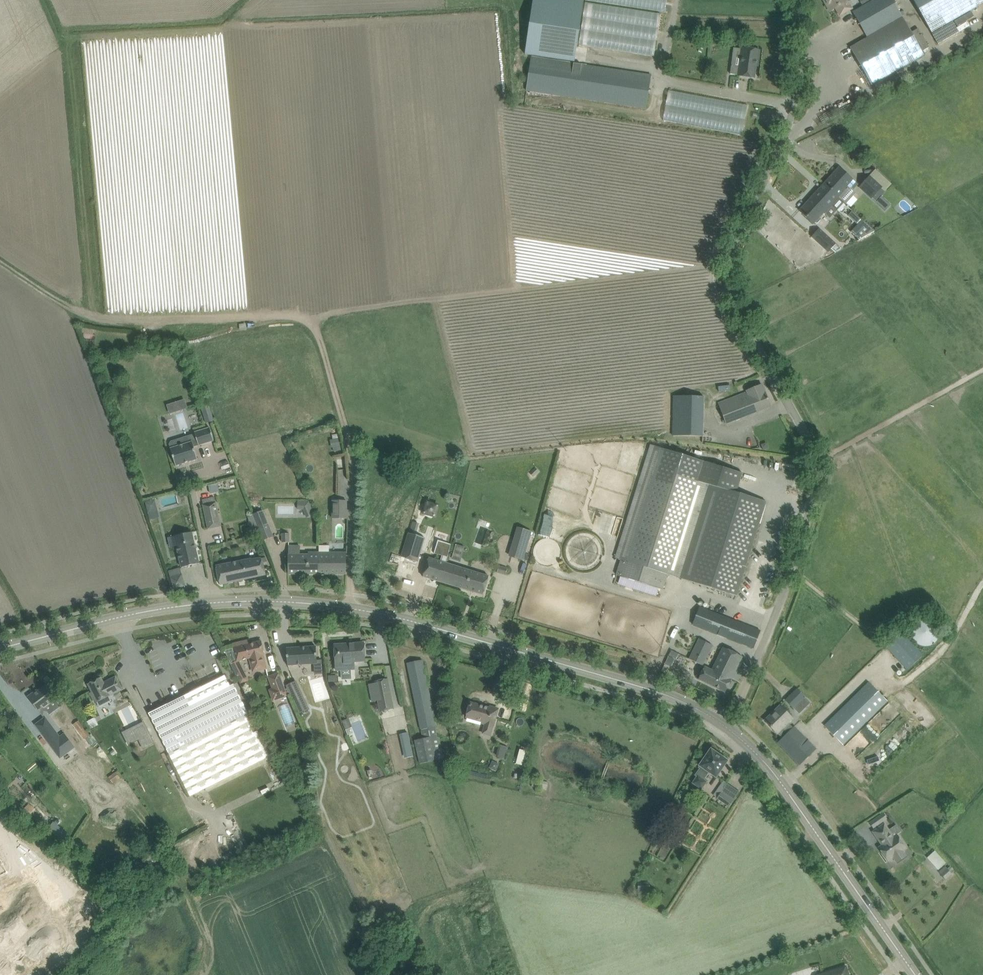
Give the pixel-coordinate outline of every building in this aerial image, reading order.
[(571,0),(533,0),(525,54),(575,62),(584,2),(571,0)] [(827,4),(831,11),(836,8),(841,15),(849,10),(852,9),(849,2),(847,0),(824,0),(827,4)] [(902,16),(905,15),(903,11),(900,12),(896,6),(901,3),(899,0),(873,0),(853,12),(868,37),(850,47),(872,85),(925,55),(902,16)] [(932,33),(953,21),(982,4),(982,0),(913,0),(932,33)] [(953,21),(932,33),(938,43),(959,31),(953,21)] [(912,32),(923,51),(929,48),(918,29),(912,32)] [(732,58),(730,74),(738,75),(738,76),(754,78),(756,66),(757,61),(758,61),(760,50),(742,48),(741,59),(732,58)] [(527,91),(636,107),(646,108),(651,75),(532,57),(527,91)] [(664,117),(664,120),(745,134),(750,104),(670,90),(668,101),(660,100),(657,115),(664,117)] [(840,168),(825,184),(841,198),(844,202),(846,203),(856,193),(853,190),(858,185),(847,175),(840,168)] [(870,176),(860,187),(876,202),(882,196),(886,191),(883,188),(870,176)] [(825,184),(801,211),(808,218),(814,223),(815,221),(817,223),(818,223),(821,220),(821,219),(819,217),(824,212),(826,213),(833,205),(837,209),(844,202),(841,198),(825,184)] [(882,196),(876,202),(885,210),(891,204),(882,196)] [(852,211),(848,216),(857,224),(850,231),(860,240),(875,231),(852,211)] [(812,237),(829,252),(836,244),(819,229),(812,237)] [(82,328),(82,333),(84,333),(84,338),(95,340),(96,335),(94,335),(94,330),(82,328)] [(762,385),(753,388),(747,391),(748,393),(719,404),(727,424),(771,406),(762,385)] [(673,436),(703,436),(704,396),(674,396),(673,436)] [(187,399),(169,403),(171,412),(189,408),(187,399)] [(201,407),(206,423),(214,421),(209,405),(201,407)] [(171,448),(176,466),(198,459),(194,446),(199,445),(214,441),(210,427),(195,432),(198,441),(193,442),(181,445),(180,441),(177,440),(172,442),(170,444),(171,448)] [(341,442),(340,442),(340,438),(334,439),(335,443),(334,443),(335,450),(342,449),(341,442)] [(668,575),(680,578),(738,596),(767,502),(737,493),(743,473),(703,461),(651,445),(616,558),(621,560),(617,575),(663,590),(668,575)] [(217,484),(210,486),(211,493),(219,492),(217,484)] [(151,518),(160,517),(157,499),(148,500),(151,518)] [(313,516),(312,500),(298,500),(299,516),(313,516)] [(333,518),(347,519),(347,500),(333,500),(333,518)] [(204,505),(209,528),(221,526),(216,502),(204,505)] [(254,514),(258,525),(264,540),(273,537),(263,510),(254,514)] [(519,525),(511,554),(527,559),(536,530),(519,525)] [(192,532),(175,536),(182,567),(200,563),(192,532)] [(282,542),(290,543),(290,533),(282,533),(282,542)] [(410,533),(402,557),(418,561),(425,538),(410,533)] [(426,567),(423,577),(441,582),(446,563),(447,563),(451,545),(439,541),(435,553),(442,556),(441,561),(429,558),(426,567)] [(289,574),(320,574),(320,553),(309,553),(309,555),(300,555),(301,546),(289,546),(289,555),(289,574)] [(320,553),(320,574),(347,574),(347,553),(320,553)] [(217,566),(219,575),(221,585),(266,575),(263,558),(252,560),(252,559),(217,566)] [(446,563),(441,582),(484,595),(487,585),(489,576),(447,563),(446,563)] [(498,572),(506,575),(508,569),(499,566),(498,572)] [(171,577),(182,574),(181,568),(170,571),(171,577)] [(694,624),(745,644),(754,648),(761,631),(701,607),(694,624)] [(912,632),(912,633),(912,634),(912,635),(912,636),(913,638),(913,639),(914,640),(914,641),(915,642),(916,643),(917,643),(919,645),(920,645),(921,646),(922,646),(923,646),(924,647),(926,647),(927,647),(928,646),(929,646),(930,646),(931,645),(934,644),(935,643),(936,642),(937,641),(938,640),(938,639),(939,637),(939,636),(939,635),(939,634),(939,633),(939,632),(939,630),(939,629),(939,628),(938,627),(937,626),(937,625),(936,624),(935,623),(934,622),(933,621),(932,621),(931,620),(930,620),(929,619),(928,619),(927,619),(925,619),(924,619),(923,619),(922,619),(921,620),(920,620),(919,621),(918,622),(917,622),(916,623),(915,624),(914,625),(914,626),(913,627),(913,628),(912,629),(912,630),(912,632)] [(886,646),(907,670),(923,656),(901,632),(886,646)] [(700,639),(690,659),(703,666),(713,645),(700,639)] [(234,648),(225,650),(231,664),(237,661),(250,658),(251,664),(254,668),(257,670),(262,670),(267,668),(264,656),(263,656),(262,655),(265,655),(262,641),(251,644),(250,640),(233,644),(234,648)] [(335,645),(336,655),(337,670),(356,669),(355,661),(366,660),(364,643),(335,645)] [(287,648),(288,665),(318,663),(316,646),(287,648)] [(724,649),(722,648),(712,670),(705,667),(699,679),(726,692),(743,657),(724,648),(724,649)] [(669,657),(666,664),(671,667),(675,660),(669,657)] [(437,726),(425,670),(423,660),(408,663),(423,739),(415,740),(420,764),(444,759),(440,738),(438,739),(435,726),(437,726)] [(279,673),(271,676),(277,691),(271,693),(274,700),(287,695),(285,689),(279,673)] [(149,713),(191,796),(267,758),(245,715),(249,713),(234,684),(231,686),(225,675),(202,687),(202,686),(190,692),(190,693),(149,713)] [(91,693),(96,702),(122,689),(120,686),(116,677),(108,681),(108,682),(105,684),(101,678),(89,684),(93,692),(91,693)] [(381,711),(394,708),(388,679),(375,682),(381,711)] [(296,681),(287,685),(300,714),(309,709),(296,681)] [(869,682),(832,719),(825,726),(843,744),(887,701),(869,682)] [(61,706),(56,699),(46,686),(36,694),(35,692),(29,697),(40,711),(44,716),(49,712),(51,714),(61,706)] [(131,690),(135,702),(143,699),(139,687),(131,690)] [(786,700),(793,707),(794,708),(805,697),(797,689),(786,700)] [(126,720),(135,715),(126,699),(118,703),(126,720)] [(471,703),(468,712),(467,717),(484,722),(482,733),(491,736),(493,726),(494,726),(499,709),(491,707),(490,708),(471,703)] [(103,718),(114,713),(112,706),(101,711),(103,718)] [(793,718),(787,713),(780,706),(765,720),(782,738),(778,742),(800,765),(816,749),(795,726),(794,727),(789,722),(793,718)] [(74,725),(84,739),(90,735),(80,720),(74,725)] [(47,724),(38,731),(56,754),(69,745),(59,732),(55,734),(47,724)] [(145,725),(135,730),(139,738),(140,737),(142,741),(146,739),(144,735),(149,733),(145,725)] [(403,751),(409,750),(406,738),(400,740),(403,751)] [(712,750),(706,758),(699,767),(701,769),(696,775),(698,776),(693,783),(702,789),(707,782),(704,780),(709,771),(716,776),(727,761),(726,760),(727,758),(722,755),(721,756),(712,750)] [(491,768),(497,771),(500,765),(494,762),(491,768)] [(109,777),(114,783),(121,778),(116,772),(109,777)] [(532,786),(552,792),(554,784),(540,780),(539,783),(533,782),(532,786)] [(718,798),(730,806),(740,792),(728,783),(718,798)] [(319,805),(313,808),(316,814),(322,811),(319,805)] [(897,863),(906,856),(903,851),(907,848),(897,835),(901,832),(896,825),(889,830),(885,824),(873,832),(882,845),(879,847),(889,861),(893,858),(897,863)] [(149,849),(138,860),(146,868),(157,857),(149,849)] [(936,866),(939,869),(944,864),(942,861),(943,860),(935,851),(927,858),(936,867),(936,866)] [(940,874),(945,880),(952,874),(945,866),(939,872),(941,874),(940,874)] [(650,887),(639,887),(639,899),(651,899),(650,887)] [(0,914),(0,947),(26,934),(13,908),(0,914)] [(0,947),(0,954),(10,974),(11,974),(40,961),(26,934),(0,947)] [(0,954),(0,974),(10,974),(0,954)] [(846,966),(819,974),(849,974),(846,966)]
